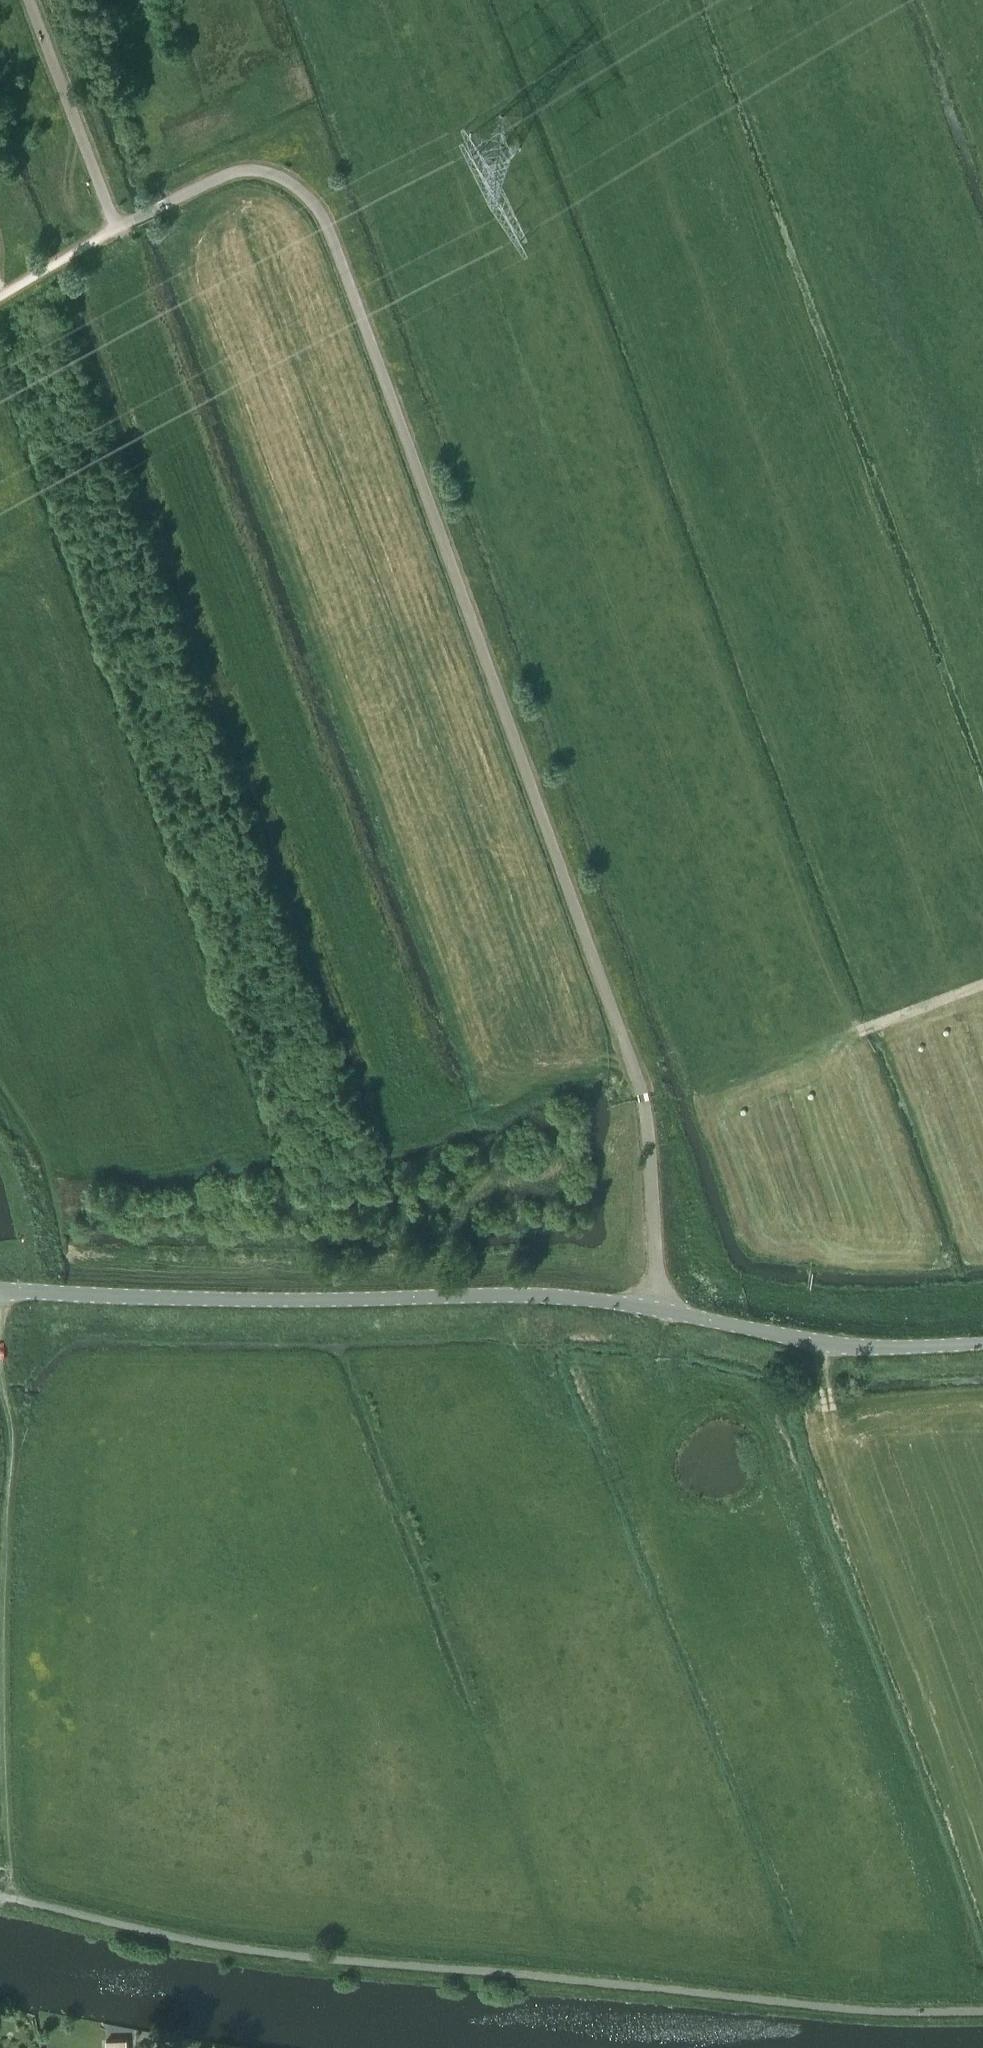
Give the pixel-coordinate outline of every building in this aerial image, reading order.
[(104,2039),(104,2047),(127,2047),(126,2038),(104,2039)]
